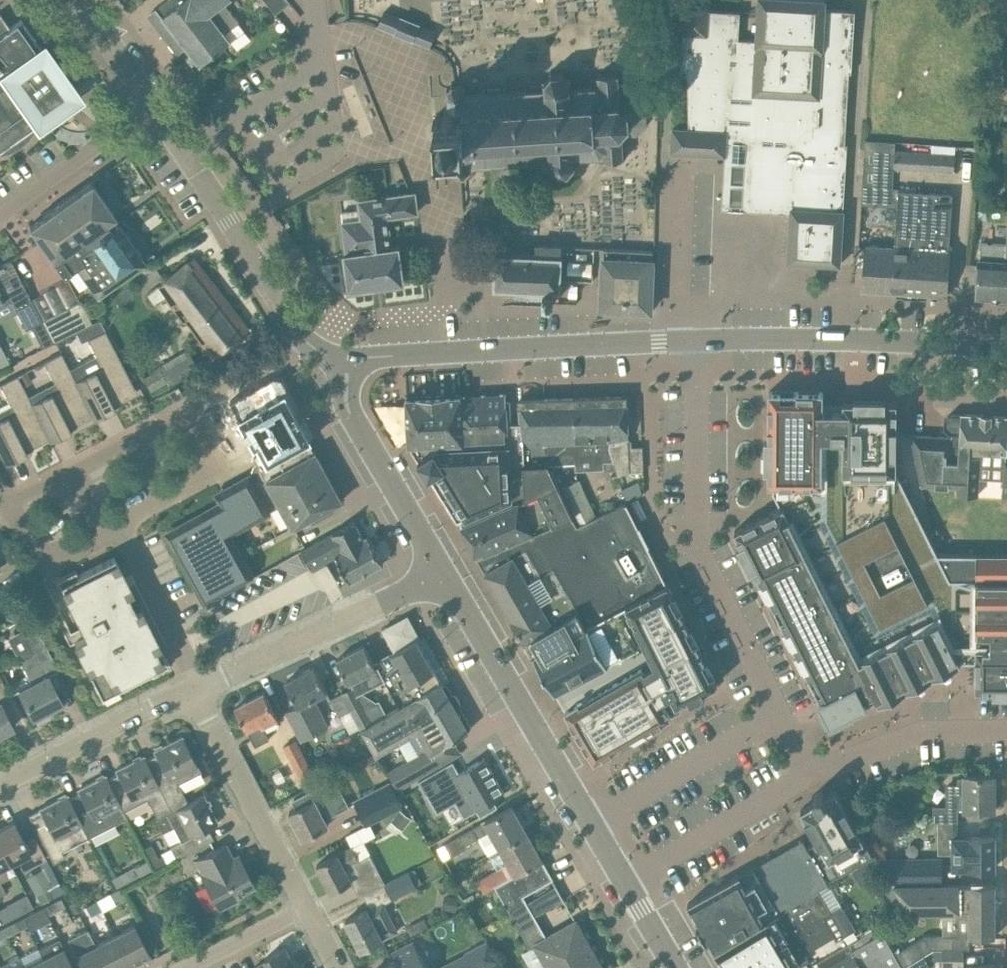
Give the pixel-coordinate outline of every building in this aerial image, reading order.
[(160,4),(160,5),(166,12),(158,18),(181,48),(186,45),(190,49),(200,63),(202,62),(231,40),(231,39),(245,29),(239,21),(224,1),(226,0),(165,0),(160,4)] [(277,13),(290,1),(289,0),(266,0),(277,13)] [(726,154),(727,136),(750,137),(746,206),(791,209),(788,261),(840,264),(847,143),(845,143),(849,71),(852,71),(855,9),(825,8),(825,0),(759,0),(757,39),(739,38),(740,11),(685,7),(681,74),(689,74),(690,128),(673,127),(672,151),(726,154)] [(397,32),(403,17),(385,10),(379,25),(397,32)] [(3,153),(7,152),(11,150),(15,149),(19,146),(22,144),(25,141),(28,138),(31,135),(34,131),(36,128),(37,124),(51,114),(40,98),(43,96),(49,101),(60,88),(57,86),(60,83),(41,57),(46,54),(29,30),(25,25),(21,18),(9,27),(0,14),(0,154),(3,153)] [(411,38),(429,45),(435,30),(418,23),(411,38)] [(460,174),(461,174),(464,174),(465,176),(467,175),(466,173),(468,170),(471,171),(471,169),(469,168),(469,163),(550,158),(551,164),(548,165),(549,167),(552,166),(557,171),(556,174),(558,175),(560,172),(567,171),(569,175),(571,173),(569,170),(574,164),(577,165),(578,163),(575,162),(574,156),(593,154),(593,158),(604,157),(604,162),(607,161),(606,159),(621,158),(621,160),(623,160),(623,157),(624,157),(626,157),(626,155),(624,155),(622,137),(624,135),(637,135),(647,124),(646,109),(635,99),(621,100),(620,99),(618,76),(621,75),(620,74),(617,74),(617,70),(614,70),(615,73),(601,74),(600,71),(597,71),(597,74),(595,74),(595,77),(597,77),(598,85),(591,85),(591,81),(587,81),(588,85),(581,86),(580,82),(577,82),(578,86),(570,87),(569,81),(573,79),(571,76),(568,77),(563,72),(564,69),(562,68),(560,71),(553,72),(551,69),(549,70),(551,73),(546,79),(542,78),(542,80),(545,81),(546,87),(543,87),(542,83),(531,84),(531,88),(527,88),(527,84),(524,84),(525,89),(507,90),(506,85),(503,85),(504,90),(501,90),(501,86),(488,87),(488,91),(486,91),(485,86),(482,87),(482,92),(464,93),(464,88),(466,87),(465,85),(462,86),(460,84),(461,81),(458,81),(458,83),(454,84),(453,81),(451,82),(452,85),(449,88),(446,87),(446,89),(448,90),(449,107),(444,107),(445,114),(441,114),(441,113),(436,113),(436,115),(435,115),(435,116),(433,116),(435,145),(437,145),(437,146),(438,146),(438,148),(443,148),(443,146),(447,146),(447,152),(452,152),(453,169),(451,170),(452,172),(454,171),(458,173),(457,176),(459,177),(460,174)] [(934,144),(933,152),(955,153),(956,145),(934,144)] [(921,151),(895,150),(894,167),(912,169),(920,169),(954,171),(955,153),(933,152),(921,151)] [(29,225),(39,238),(63,272),(75,263),(97,294),(144,261),(112,215),(113,214),(90,181),(29,225)] [(865,204),(897,204),(897,184),(865,183),(865,204)] [(387,216),(418,211),(415,191),(359,199),(362,218),(342,221),(347,251),(345,252),(349,288),(404,280),(399,244),(391,245),(387,216)] [(949,249),(952,197),(898,194),(895,246),(865,244),(863,287),(862,287),(862,289),(896,291),(896,292),(899,296),(924,297),(928,294),(928,293),(947,294),(947,293),(949,249)] [(976,296),(1006,298),(1006,230),(1006,243),(980,242),(979,258),(978,258),(977,276),(976,296)] [(560,289),(561,265),(560,265),(562,246),(537,244),(536,254),(496,252),(495,286),(512,287),(512,298),(543,299),(543,301),(554,301),(554,291),(552,291),(552,289),(560,289)] [(604,248),(602,269),(601,307),(651,309),(653,259),(653,250),(604,248)] [(158,285),(177,312),(184,323),(188,320),(213,357),(248,330),(213,285),(191,258),(175,271),(158,285)] [(11,300),(25,329),(31,326),(42,320),(41,319),(11,260),(0,266),(0,306),(11,300)] [(80,299),(41,319),(42,320),(53,342),(92,322),(80,299)] [(137,391),(105,329),(99,319),(92,322),(75,331),(81,341),(87,338),(102,366),(75,380),(61,352),(60,352),(95,419),(115,408),(113,404),(137,391)] [(42,320),(31,326),(42,348),(53,342),(42,320)] [(0,344),(0,364),(8,360),(0,344)] [(150,390),(167,380),(169,384),(198,366),(187,348),(158,365),(160,367),(143,377),(150,390)] [(58,389),(31,402),(51,441),(71,431),(69,427),(92,415),(94,419),(95,419),(60,352),(44,361),(58,389)] [(27,369),(17,375),(23,386),(33,381),(27,369)] [(51,441),(31,402),(23,386),(17,375),(0,383),(0,384),(14,411),(0,419),(0,452),(6,464),(27,453),(25,449),(48,437),(50,441),(51,441)] [(274,376),(256,385),(266,403),(240,418),(255,445),(258,443),(262,450),(254,455),(259,464),(260,466),(309,440),(311,439),(285,392),(287,385),(283,378),(274,376)] [(178,386),(168,391),(174,401),(184,395),(178,386)] [(769,391),(769,484),(774,484),(773,490),(782,506),(735,530),(760,580),(761,579),(820,697),(819,698),(830,720),(868,702),(867,701),(876,696),(879,702),(960,661),(959,660),(976,660),(976,688),(1006,688),(1006,553),(938,552),(897,469),(897,455),(897,424),(897,401),(843,401),(843,409),(825,409),(823,409),(823,391),(769,391)] [(513,502),(529,495),(538,491),(550,486),(547,478),(534,480),(527,481),(525,464),(524,450),(521,421),(507,421),(506,393),(461,395),(461,394),(407,397),(409,443),(415,454),(418,453),(419,458),(418,459),(429,475),(457,520),(459,519),(462,525),(470,521),(513,502)] [(521,421),(524,450),(525,464),(527,481),(534,480),(547,478),(550,486),(554,484),(542,463),(549,463),(578,461),(578,441),(596,441),(596,460),(614,460),(618,474),(630,471),(644,471),(643,446),(629,446),(627,395),(519,398),(521,421)] [(1006,452),(1006,444),(1006,415),(962,413),(962,414),(950,413),(945,418),(944,427),(949,432),(953,432),(953,436),(911,433),(921,484),(957,486),(957,494),(979,494),(982,450),(1006,452)] [(342,499),(309,440),(260,466),(259,464),(258,465),(254,473),(218,493),(223,502),(169,532),(207,602),(244,581),(220,537),(281,503),(294,526),(342,499)] [(639,525),(627,501),(577,525),(574,517),(560,487),(549,463),(542,463),(554,484),(550,486),(538,491),(529,495),(513,502),(470,521),(462,525),(473,551),(476,556),(476,558),(477,557),(485,570),(512,616),(511,617),(524,640),(526,640),(533,651),(533,652),(540,665),(547,661),(557,680),(551,683),(595,758),(671,714),(668,707),(718,682),(649,544),(650,544),(648,541),(647,542),(640,528),(641,527),(640,524),(639,525)] [(594,509),(579,478),(560,487),(574,517),(594,509)] [(629,500),(642,493),(640,480),(624,487),(625,492),(629,500)] [(364,538),(354,520),(301,549),(312,570),(326,562),(325,560),(336,554),(350,580),(383,562),(368,535),(364,538)] [(71,635),(98,689),(97,690),(102,699),(121,690),(119,686),(149,670),(152,674),(170,665),(165,655),(164,656),(114,555),(59,583),(82,629),(71,635)] [(19,689),(23,698),(33,716),(61,701),(44,667),(54,662),(34,623),(21,629),(32,651),(19,658),(32,682),(19,689)] [(416,638),(380,659),(381,660),(382,659),(397,687),(391,689),(396,697),(387,702),(391,710),(441,682),(434,671),(434,670),(416,638)] [(351,681),(353,685),(358,694),(385,680),(378,666),(376,667),(365,644),(337,659),(349,682),(351,681)] [(315,665),(285,681),(295,698),(299,707),(288,713),(303,742),(330,728),(315,700),(329,692),(324,683),(315,665)] [(452,739),(469,730),(467,727),(469,724),(465,718),(462,718),(461,716),(463,713),(459,707),(456,707),(455,705),(460,702),(457,696),(450,696),(449,695),(451,693),(448,686),(444,686),(442,682),(441,682),(391,710),(372,721),(361,727),(377,754),(408,736),(418,753),(388,770),(398,787),(460,752),(452,739)] [(353,685),(342,691),(342,692),(351,709),(361,728),(361,727),(372,721),(358,694),(353,685)] [(278,718),(274,709),(264,691),(235,706),(255,745),(268,739),(262,726),(278,718)] [(342,692),(331,697),(341,715),(351,710),(351,709),(342,692)] [(3,709),(0,702),(0,733),(12,727),(3,709)] [(155,754),(145,758),(144,759),(171,811),(188,802),(187,801),(178,782),(200,771),(182,735),(153,750),(155,754)] [(314,772),(297,737),(282,745),(300,779),(314,772)] [(120,805),(121,805),(144,793),(157,818),(166,813),(171,811),(144,759),(145,758),(143,754),(115,769),(118,773),(107,778),(106,779),(120,805)] [(322,769),(336,770),(336,757),(322,757),(322,769)] [(453,760),(419,780),(426,793),(428,792),(438,811),(456,801),(464,816),(477,808),(481,815),(499,805),(495,798),(505,793),(501,786),(496,779),(496,778),(497,777),(496,776),(495,777),(494,775),(493,773),(494,773),(494,772),(493,772),(485,758),(484,757),(459,771),(453,760)] [(328,792),(315,799),(314,798),(289,811),(303,837),(328,825),(325,819),(350,805),(341,786),(351,781),(344,770),(323,781),(328,792)] [(69,799),(89,837),(127,817),(121,805),(120,805),(106,779),(107,778),(105,774),(77,788),(79,792),(69,798),(69,799)] [(959,807),(965,806),(965,809),(995,809),(994,774),(964,774),(964,776),(958,776),(958,782),(946,783),(946,805),(933,805),(933,822),(959,821),(959,807)] [(391,783),(354,802),(366,824),(403,805),(391,783)] [(803,809),(824,845),(842,875),(876,854),(837,789),(827,795),(824,790),(814,796),(817,801),(803,809)] [(69,799),(69,798),(67,793),(39,808),(41,812),(31,817),(29,813),(28,813),(54,863),(65,857),(62,851),(89,837),(69,799)] [(169,845),(176,858),(195,847),(213,838),(207,827),(218,821),(203,793),(187,801),(188,802),(171,811),(166,813),(180,840),(169,845)] [(489,854),(500,848),(527,832),(511,805),(494,815),(485,820),(458,835),(463,844),(466,844),(479,837),(489,854)] [(403,829),(412,818),(400,809),(391,820),(403,829)] [(0,827),(0,842),(10,862),(18,859),(23,869),(39,861),(46,858),(43,852),(34,834),(24,840),(14,820),(0,827)] [(882,822),(869,822),(869,835),(878,835),(882,831),(882,822)] [(317,864),(330,890),(351,879),(359,895),(370,889),(371,891),(386,883),(411,871),(410,869),(386,882),(365,840),(377,835),(370,823),(347,835),(353,845),(317,864)] [(543,859),(527,832),(500,848),(509,862),(477,880),(484,893),(495,886),(543,859)] [(969,867),(975,867),(995,867),(995,835),(969,835),(969,837),(954,837),(954,866),(969,866),(969,867)] [(715,950),(751,930),(751,929),(764,921),(819,889),(818,888),(828,883),(823,874),(818,865),(813,855),(808,846),(803,837),(688,902),(698,920),(696,921),(707,941),(709,940),(715,950)] [(6,891),(1,881),(9,877),(4,866),(10,862),(0,842),(0,894),(6,891)] [(811,845),(808,846),(813,855),(823,849),(820,843),(817,845),(816,846),(815,842),(811,845)] [(200,874),(209,891),(219,908),(237,899),(235,895),(254,885),(238,854),(233,857),(225,843),(208,852),(195,859),(202,873),(200,874)] [(150,844),(143,848),(155,869),(167,863),(163,856),(158,859),(150,844)] [(823,849),(813,855),(818,865),(828,858),(823,849)] [(855,867),(848,872),(846,872),(851,881),(859,877),(864,887),(879,879),(886,875),(879,862),(875,856),(858,866),(855,867)] [(878,858),(893,882),(942,882),(942,856),(902,856),(902,858),(878,858)] [(41,867),(25,875),(39,902),(63,890),(46,858),(39,861),(41,867)] [(828,858),(818,865),(823,874),(833,868),(828,858)] [(510,912),(527,902),(523,895),(553,878),(543,859),(495,886),(510,912)] [(135,865),(111,877),(116,887),(140,875),(135,865)] [(833,868),(823,874),(828,883),(831,881),(838,877),(833,868)] [(411,871),(386,883),(393,896),(417,884),(411,871)] [(969,936),(975,936),(995,936),(995,883),(975,884),(942,884),(894,884),(911,911),(958,911),(958,935),(969,935),(969,936)] [(121,886),(110,892),(115,900),(125,895),(121,886)] [(764,921),(782,951),(786,949),(796,965),(797,966),(797,967),(809,960),(805,953),(834,935),(836,939),(855,928),(841,904),(831,910),(819,889),(764,921)] [(464,892),(458,895),(464,904),(476,897),(473,892),(467,896),(464,892)] [(445,893),(441,907),(456,911),(459,897),(445,893)] [(0,907),(0,917),(2,921),(13,916),(32,906),(32,905),(26,894),(7,904),(0,907)] [(42,906),(47,915),(66,905),(61,896),(42,906)] [(77,898),(69,903),(74,912),(82,907),(77,898)] [(90,914),(101,908),(96,899),(85,905),(90,914)] [(346,919),(361,949),(397,930),(383,901),(368,909),(368,908),(346,919)] [(510,912),(530,947),(534,945),(548,967),(605,967),(577,919),(547,936),(527,902),(510,912)] [(47,915),(42,906),(23,916),(29,927),(37,923),(36,921),(47,915)] [(426,917),(407,927),(411,935),(430,925),(426,917)] [(3,926),(8,934),(19,928),(15,920),(3,926)] [(786,949),(782,951),(764,921),(751,929),(751,930),(715,950),(724,966),(723,966),(724,967),(788,967),(789,967),(788,965),(794,962),(796,966),(797,966),(796,965),(786,949)] [(891,922),(881,928),(886,936),(894,932),(895,928),(891,922)] [(135,925),(116,935),(130,963),(142,957),(143,961),(147,962),(153,960),(144,944),(135,925)] [(819,960),(823,967),(903,967),(879,926),(819,960)] [(96,944),(96,945),(87,928),(68,938),(83,967),(108,967),(96,944)] [(924,954),(934,948),(926,934),(895,952),(903,966),(924,954)] [(108,967),(120,967),(130,963),(116,935),(96,944),(108,967)] [(412,942),(393,952),(397,959),(379,967),(427,967),(417,949),(416,950),(412,942)] [(50,967),(74,967),(64,947),(54,952),(49,943),(39,948),(44,957),(50,967)] [(286,946),(266,956),(267,960),(259,964),(261,967),(298,967),(286,946)] [(953,948),(942,948),(942,965),(953,965),(953,967),(995,967),(995,964),(969,964),(963,964),(963,948),(953,948)] [(485,966),(479,955),(471,959),(468,953),(439,967),(480,967),(485,966)] [(924,954),(903,966),(904,967),(929,967),(931,967),(924,954)] [(24,967),(25,967),(50,967),(44,957),(24,967)]
